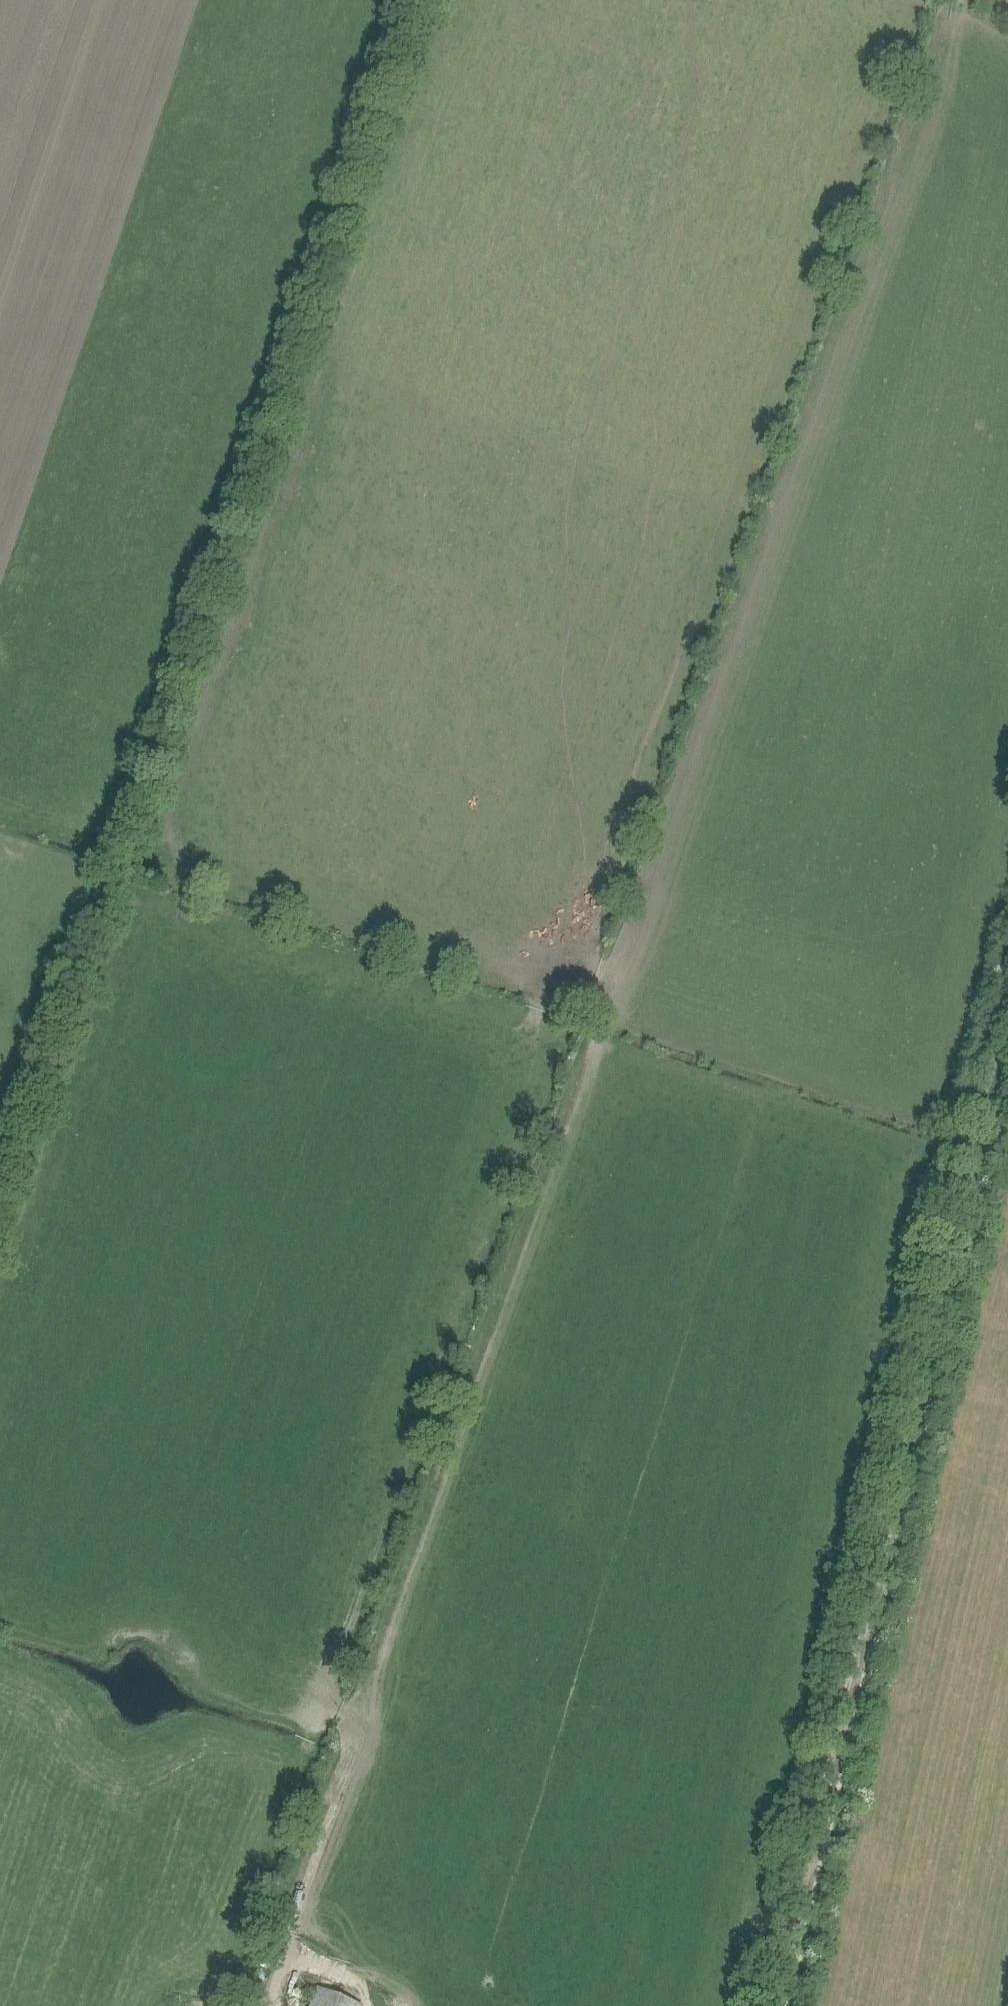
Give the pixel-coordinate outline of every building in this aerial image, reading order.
[(317,1989),(310,2005),(360,2005),(317,1989)]
